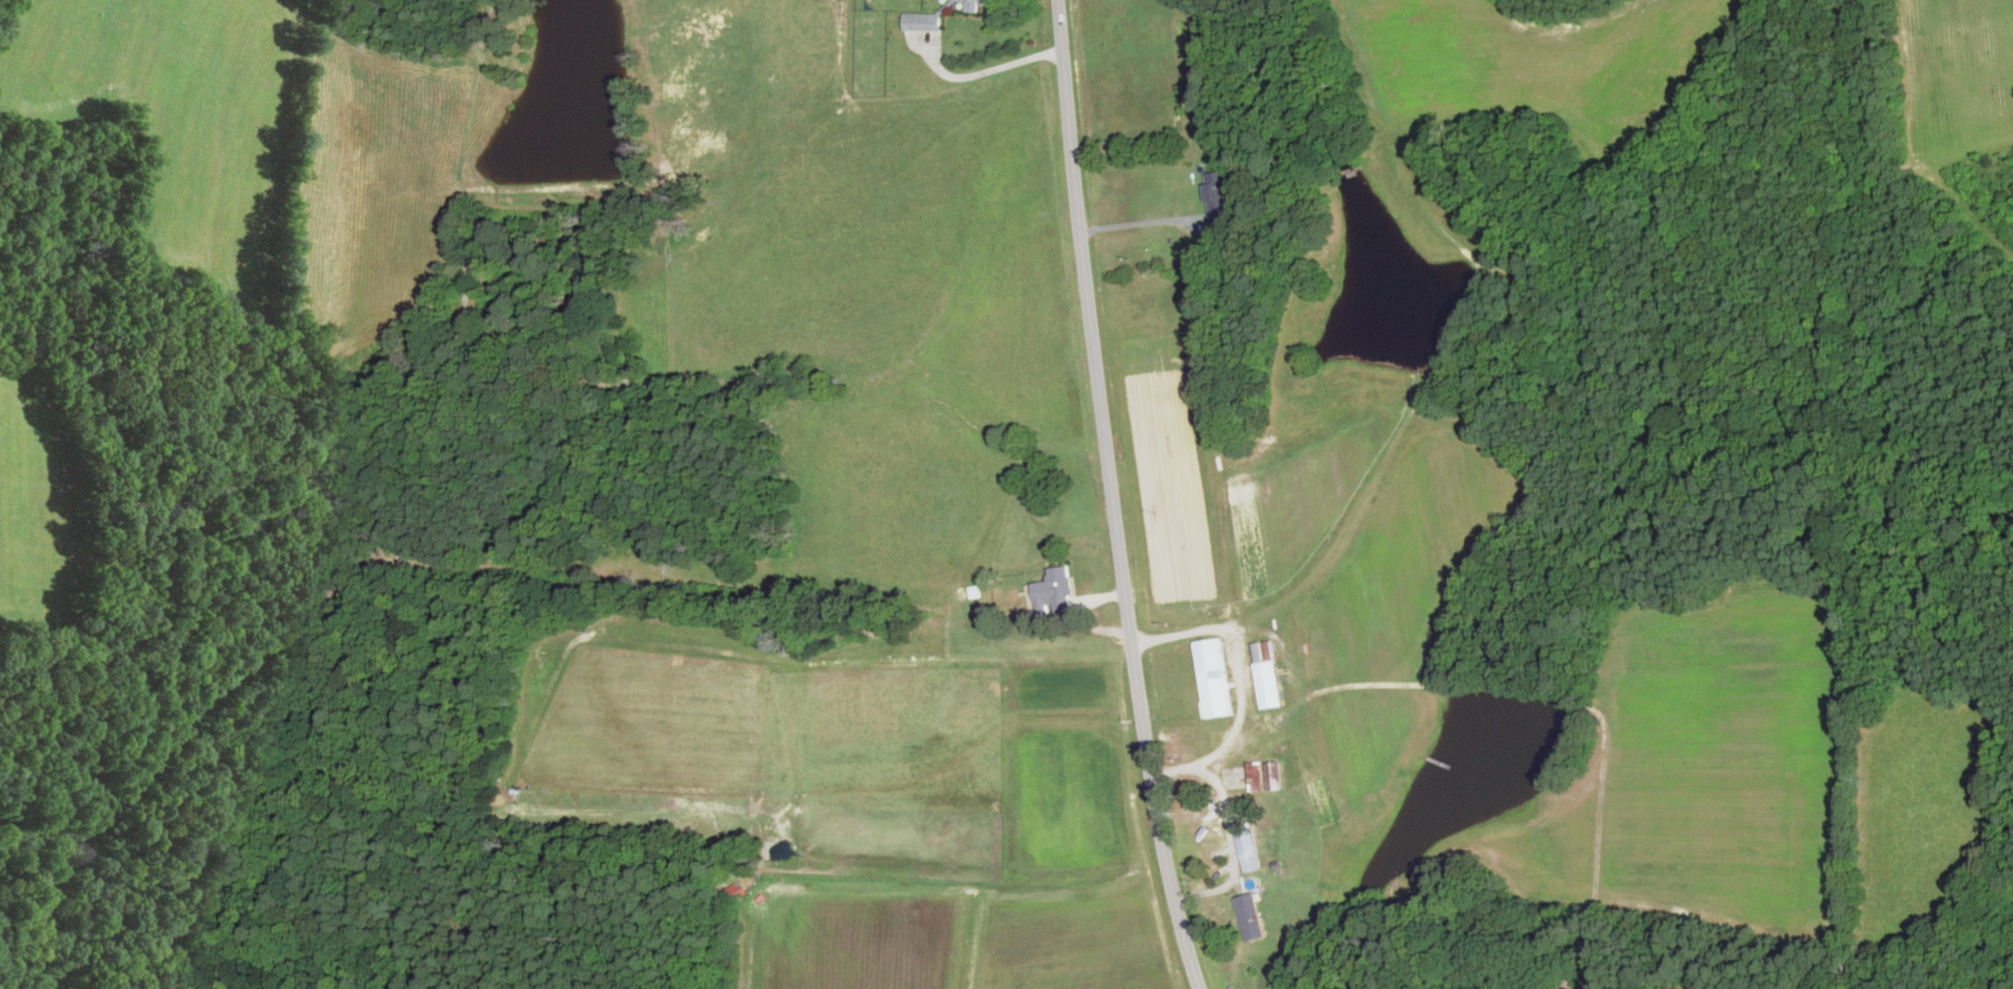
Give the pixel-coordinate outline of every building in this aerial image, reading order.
[(959,10),(981,10),(981,0),(959,0),(959,10)] [(942,12),(906,12),(906,30),(942,30),(942,12)] [(1190,23),(1176,23),(1177,38),(1190,37),(1190,23)] [(1235,219),(1231,171),(1207,173),(1211,221),(1235,219)] [(1074,613),(1072,566),(1050,567),(1050,581),(1037,582),(1038,615),(1074,613)] [(956,600),(989,597),(988,585),(955,588),(956,600)] [(1233,715),(1223,638),(1195,641),(1204,718),(1233,715)] [(1284,706),(1278,660),(1256,663),(1262,709),(1284,706)] [(1284,761),(1268,761),(1268,790),(1284,790),(1284,761)] [(1264,762),(1252,762),(1252,791),(1264,791),(1264,762)] [(1263,867),(1253,827),(1236,831),(1245,871),(1263,867)] [(1268,934),(1256,890),(1236,896),(1249,940),(1268,934)]
